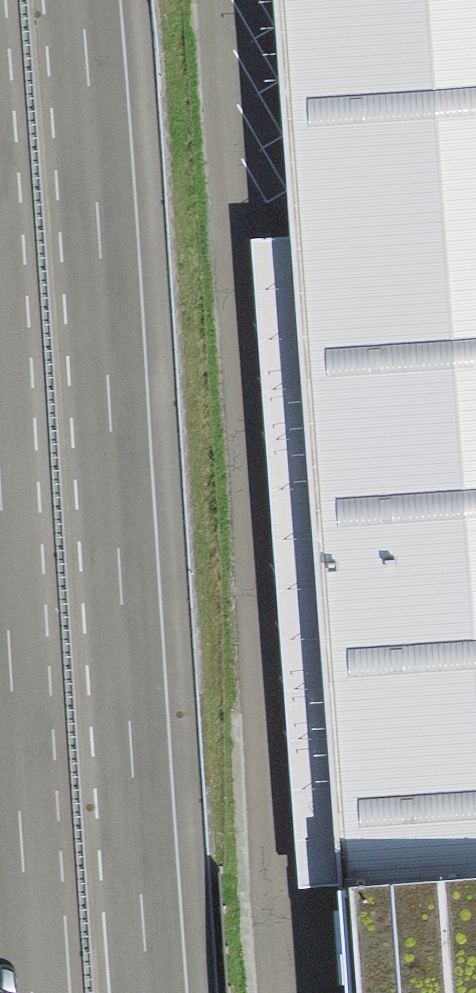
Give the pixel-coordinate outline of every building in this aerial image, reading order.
[(360,903),(376,902),(382,992),(475,992),(475,0),(296,0),(360,903)]
